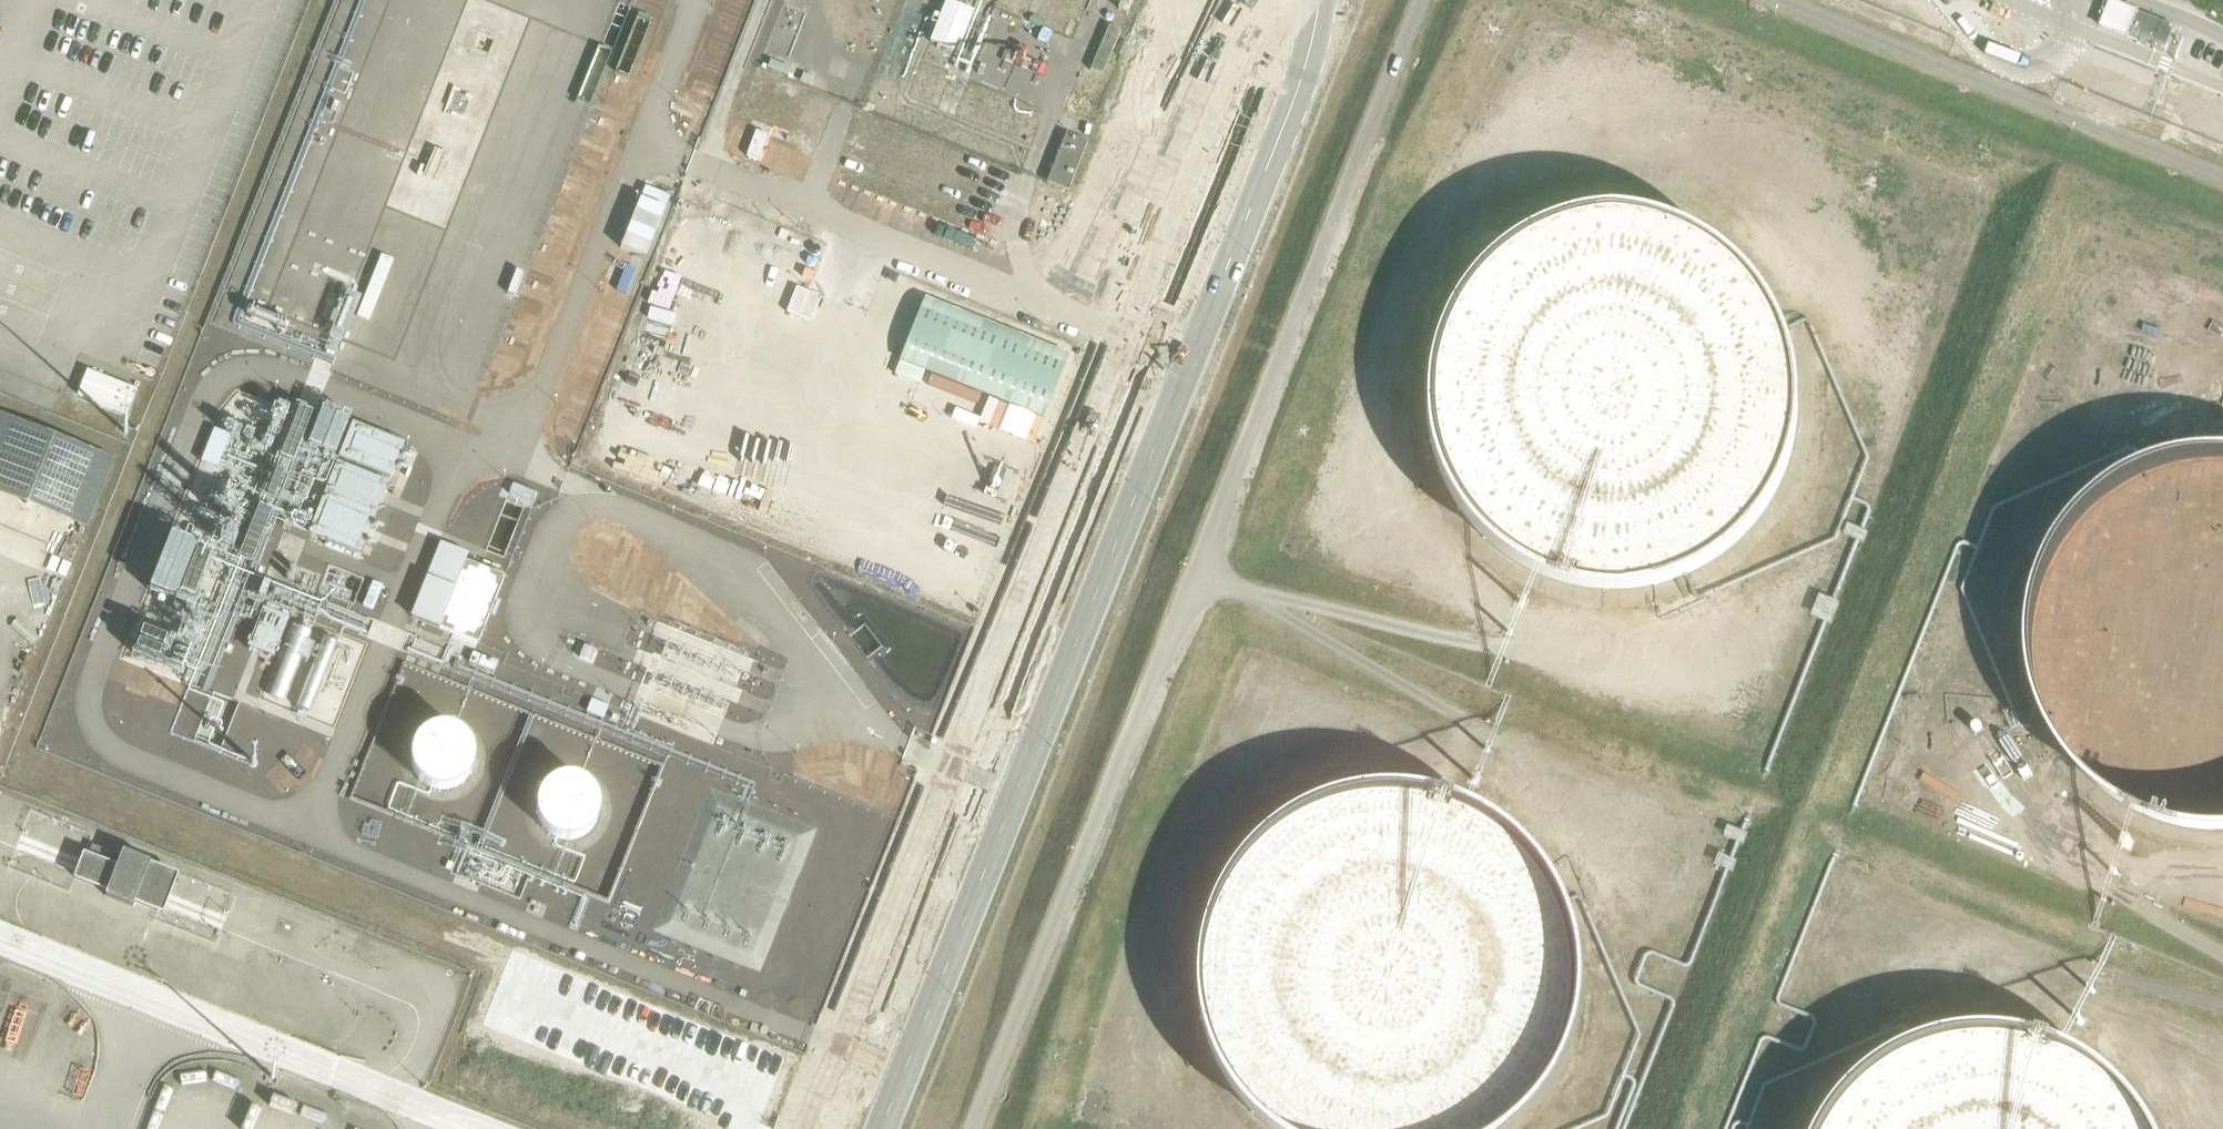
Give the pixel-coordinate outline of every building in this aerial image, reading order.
[(946,1),(930,42),(955,52),(959,41),(965,43),(977,13),(946,1)] [(2170,37),(2174,27),(2110,2),(2100,28),(2164,53),(2170,37)] [(1065,134),(1046,183),(1067,192),(1086,143),(1065,134)] [(1638,217),(1574,220),(1514,245),(1466,289),(1435,346),(1426,409),(1438,473),(1472,528),(1522,569),(1583,591),(1648,591),(1709,569),(1752,535),(1784,490),(1802,437),(1803,382),(1788,328),(1752,275),(1700,236),(1638,217)] [(128,415),(138,391),(88,370),(78,394),(128,415)] [(87,530),(115,460),(0,415),(0,496),(87,530)] [(351,425),(338,458),(390,478),(403,445),(351,425)] [(2206,455),(2144,469),(2094,501),(2056,546),(2034,601),(2030,660),(2045,718),(2079,771),(2129,809),(2189,829),(2222,829),(2222,457),(2206,455)] [(360,554),(388,484),(336,463),(308,533),(360,554)] [(477,644),(504,577),(465,562),(439,629),(477,644)] [(273,658),(288,619),(263,609),(247,648),(273,658)] [(591,663),(596,651),(584,646),(579,658),(591,663)] [(415,686),(421,670),(405,664),(399,680),(415,686)] [(433,796),(483,772),(457,719),(407,744),(433,796)] [(603,828),(590,773),(534,786),(547,842),(603,828)] [(1342,794),(1282,819),(1234,862),(1204,919),(1194,983),(1207,1047),(1241,1102),(1274,1128),(1494,1128),(1522,1107),(1553,1062),(1570,1010),(1572,955),(1557,902),(1521,848),(1469,809),(1407,791),(1342,794)] [(81,854),(71,877),(104,890),(102,895),(129,906),(131,901),(154,910),(163,887),(158,885),(161,879),(150,875),(152,867),(145,865),(146,862),(119,851),(113,867),(81,854)] [(15,916),(25,921),(35,901),(25,896),(15,916)] [(38,901),(33,926),(63,931),(67,906),(38,901)] [(347,932),(271,902),(266,915),(342,945),(347,932)] [(29,995),(0,985),(0,1050),(26,1060),(42,1015),(29,995)] [(1979,1034),(1917,1047),(1866,1077),(1827,1122),(1824,1128),(2150,1128),(2143,1115),(2099,1069),(2042,1041),(1979,1034)] [(220,1124),(228,1104),(177,1084),(169,1105),(220,1124)]
